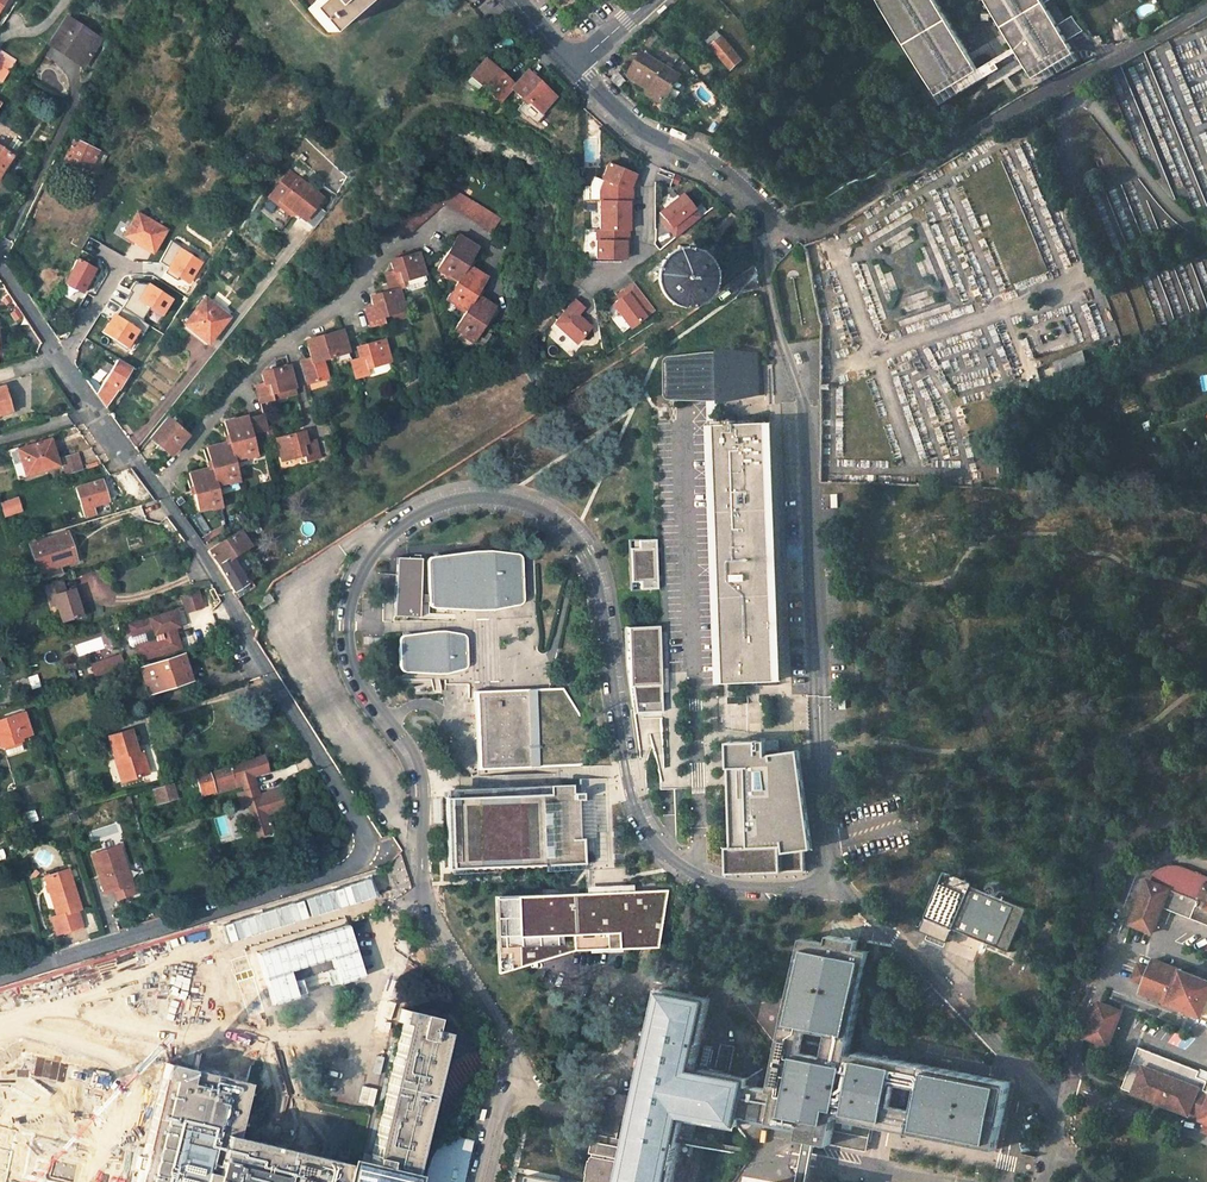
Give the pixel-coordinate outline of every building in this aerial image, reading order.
[(306,9),(327,32),(338,23),(365,0),(317,0),(306,9)] [(956,86),(960,93),(1003,68),(1000,63),(1019,53),(1034,78),(1075,54),(1067,40),(1084,31),(1074,15),(1058,25),(1043,0),(987,0),(1017,49),(979,71),(937,0),(881,0),(938,96),(956,86)] [(73,59),(76,56),(86,63),(102,39),(68,17),(50,44),(73,59)] [(718,29),(708,37),(712,42),(711,43),(732,66),(743,57),(723,34),(722,34),(718,29)] [(764,45),(751,33),(745,39),(758,52),(764,45)] [(0,51),(0,80),(1,80),(15,59),(1,50),(0,51)] [(678,75),(642,52),(628,74),(650,88),(647,93),(662,102),(678,75)] [(76,56),(73,59),(84,67),(86,63),(76,56)] [(1074,63),(1071,57),(1048,71),(1051,77),(1074,63)] [(488,58),(473,74),(501,101),(512,88),(516,84),(488,58)] [(18,62),(15,59),(1,80),(4,82),(18,62)] [(528,70),(516,84),(512,88),(529,104),(530,102),(542,113),(558,96),(528,70)] [(62,160),(96,177),(108,155),(73,137),(62,160)] [(11,156),(0,148),(0,172),(11,156)] [(290,171),(281,183),(284,186),(279,192),(276,189),(270,197),(293,215),(295,212),(305,219),(323,197),(290,171)] [(631,182),(635,174),(619,171),(599,185),(599,200),(631,200),(631,191),(634,183),(631,182)] [(512,177),(506,186),(514,191),(520,182),(512,177)] [(276,189),(279,192),(284,186),(281,183),(276,189)] [(503,218),(462,192),(455,188),(447,202),(495,232),(503,218)] [(709,208),(691,188),(674,203),(679,209),(662,223),(675,238),(709,208)] [(433,193),(421,204),(398,226),(409,239),(444,204),(433,193)] [(631,200),(599,200),(598,229),(627,230),(628,221),(631,221),(631,212),(631,200)] [(166,228),(136,211),(122,235),(132,241),(133,240),(153,252),(166,228)] [(295,212),(293,215),(302,222),(305,219),(295,212)] [(627,241),(627,230),(598,229),(595,229),(595,259),(624,259),(624,250),(627,250),(627,241)] [(654,261),(680,306),(727,280),(701,234),(654,261)] [(449,274),(460,281),(469,266),(473,269),(483,251),(460,236),(448,257),(444,265),(452,269),(449,274)] [(160,261),(168,266),(165,271),(177,279),(179,276),(188,281),(201,261),(180,248),(182,246),(172,239),(160,261)] [(9,248),(3,259),(11,271),(20,265),(9,248)] [(421,253),(399,259),(400,262),(394,264),(396,273),(388,275),(393,292),(401,290),(407,288),(408,289),(412,289),(422,287),(425,284),(426,281),(425,277),(428,276),(421,253)] [(76,259),(64,282),(82,291),(84,288),(87,289),(92,281),(89,279),(94,268),(76,259)] [(481,298),(492,281),(473,269),(469,266),(460,281),(452,294),(460,299),(457,304),(469,312),(479,296),(481,298)] [(740,273),(728,283),(735,292),(747,283),(740,273)] [(122,306),(142,319),(150,306),(162,313),(172,298),(149,283),(134,282),(129,290),(130,290),(126,297),(128,298),(122,306)] [(618,300),(611,305),(626,328),(654,309),(636,282),(615,296),(618,300)] [(371,327),(381,324),(386,323),(409,317),(401,290),(393,292),(380,295),(380,298),(374,299),(376,308),(367,310),(371,327)] [(479,296),(469,312),(461,324),(469,329),(466,334),(478,341),(488,326),(491,328),(501,311),(481,298),(479,296)] [(205,297),(184,323),(207,342),(227,316),(205,297)] [(581,307),(573,300),(551,324),(574,344),(589,328),(574,315),(581,307)] [(115,313),(103,332),(127,347),(139,329),(145,332),(150,324),(142,319),(122,306),(117,314),(115,313)] [(350,351),(345,334),(344,330),(316,338),(310,342),(314,357),(302,360),(308,383),(327,378),(322,359),(350,351)] [(361,360),(353,362),(357,379),(371,376),(388,371),(391,368),(390,363),(392,363),(386,340),(364,347),(364,350),(358,351),(361,360)] [(1060,361),(1067,375),(1096,361),(1089,346),(1060,361)] [(245,363),(252,354),(245,349),(238,358),(245,363)] [(680,355),(671,356),(669,356),(667,357),(665,361),(666,393),(666,395),(667,397),(669,399),(671,399),(706,400),(717,400),(720,400),(720,399),(721,399),(721,398),(721,397),(754,395),(764,395),(763,377),(762,359),(762,353),(752,354),(726,355),(719,355),(719,353),(719,352),(718,352),(702,352),(680,355)] [(129,368),(116,360),(96,392),(102,400),(106,406),(129,368)] [(265,377),(266,385),(257,386),(262,403),(274,400),(273,394),(296,388),(291,365),(269,372),(270,376),(265,377)] [(2,415),(3,417),(13,414),(5,387),(0,389),(0,392),(7,414),(2,415)] [(296,388),(273,394),(274,400),(298,394),(296,388)] [(717,400),(706,400),(707,421),(717,421),(717,400)] [(268,429),(264,414),(249,418),(253,433),(268,429)] [(170,453),(186,434),(166,417),(149,437),(170,453)] [(256,449),(253,433),(249,418),(248,417),(222,423),(226,443),(230,442),(235,459),(247,456),(247,451),(256,449)] [(726,424),(718,425),(718,436),(719,447),(719,458),(719,469),(720,475),(720,480),(721,513),(721,524),(723,568),(724,579),(727,678),(727,683),(778,681),(777,676),(777,665),(777,654),(776,649),(774,577),(774,571),(773,557),(773,544),(772,533),(772,522),(772,511),(771,500),(771,489),(769,450),(769,434),(769,423),(736,424),(736,421),(729,421),(729,424),(726,424)] [(321,457),(316,439),(307,442),(305,434),(299,436),(298,434),(277,439),(283,461),(306,455),(307,460),(321,457)] [(49,438),(16,447),(24,472),(56,463),(49,438)] [(226,443),(204,448),(209,468),(213,467),(217,485),(230,482),(229,476),(238,474),(235,459),(230,442),(226,443)] [(76,453),(61,457),(66,473),(81,468),(76,453)] [(213,467),(209,468),(186,473),(188,481),(192,480),(199,510),(213,507),(212,502),(220,499),(217,485),(213,467)] [(106,500),(100,478),(74,486),(83,514),(93,511),(91,504),(106,500)] [(0,502),(4,517),(23,511),(19,496),(0,502)] [(250,525),(242,529),(250,542),(258,537),(250,525)] [(224,526),(205,537),(208,542),(226,530),(224,526)] [(249,580),(232,553),(250,542),(242,529),(209,549),(213,555),(217,561),(234,589),(248,581),(249,580)] [(39,570),(75,560),(67,533),(31,544),(39,570)] [(657,588),(655,539),(634,540),(634,548),(629,548),(630,581),(635,581),(635,589),(657,588)] [(460,551),(433,554),(432,555),(430,556),(428,559),(427,561),(427,563),(428,600),(429,602),(429,603),(431,605),(434,606),(484,609),(487,608),(494,607),(499,607),(519,603),(521,602),(523,600),(523,592),(522,582),(521,557),(521,555),(520,554),(518,553),(517,553),(498,551),(492,550),(489,550),(476,549),(460,551)] [(407,614),(419,615),(419,603),(419,602),(419,594),(419,589),(419,584),(427,584),(426,578),(419,579),(420,574),(420,557),(396,556),(395,573),(394,590),(394,593),(394,602),(393,614),(407,614)] [(262,564),(250,572),(253,577),(266,569),(262,564)] [(61,578),(43,584),(47,595),(52,594),(56,606),(61,620),(80,614),(71,587),(65,589),(61,578)] [(248,581),(234,589),(233,590),(236,597),(252,587),(248,581)] [(180,594),(185,610),(202,605),(197,588),(180,594)] [(265,594),(254,600),(261,610),(274,603),(266,591),(265,594)] [(52,594),(47,595),(50,607),(56,606),(52,594)] [(140,660),(181,647),(173,626),(178,624),(173,609),(128,623),(131,633),(128,635),(126,638),(128,644),(131,645),(135,645),(140,660)] [(658,628),(658,625),(631,626),(626,626),(626,629),(626,651),(627,664),(627,667),(629,683),(630,685),(633,713),(635,712),(641,712),(648,712),(649,712),(652,712),(661,711),(661,699),(661,698),(660,686),(660,684),(660,681),(660,674),(660,667),(659,666),(659,650),(659,641),(658,636),(658,631),(658,628)] [(407,635),(404,635),(403,635),(401,636),(400,637),(398,640),(399,665),(400,667),(402,669),(405,671),(423,672),(432,672),(436,672),(444,672),(459,668),(461,667),(463,667),(464,666),(465,665),(465,664),(466,663),(465,655),(465,645),(465,640),(464,638),(464,636),(463,635),(462,634),(460,633),(458,632),(448,631),(442,630),(434,631),(419,633),(411,634),(407,635)] [(182,653),(140,666),(148,692),(191,680),(182,653)] [(93,675),(124,670),(122,655),(90,660),(93,675)] [(26,675),(17,678),(20,690),(30,687),(26,675)] [(496,689),(474,689),(474,692),(474,698),(475,707),(475,712),(476,752),(476,756),(476,760),(477,767),(499,767),(505,766),(528,766),(571,764),(576,763),(579,735),(579,714),(570,701),(566,694),(562,686),(557,687),(551,686),(548,687),(538,687),(525,688),(508,688),(503,688),(496,689)] [(19,736),(30,732),(23,711),(0,718),(0,738),(2,744),(20,738),(19,736)] [(132,727),(110,734),(116,756),(120,754),(128,778),(150,772),(143,747),(139,749),(132,727)] [(20,738),(2,744),(4,749),(22,743),(20,738)] [(805,849),(814,848),(811,823),(809,816),(807,799),(805,783),(804,775),(802,760),(800,750),(790,751),(781,752),(780,740),(767,740),(761,741),(758,741),(748,741),(743,741),(730,742),(730,758),(731,764),(731,768),(731,778),(731,787),(732,792),(732,796),(732,808),(732,814),(733,824),(733,840),(733,846),(728,847),(728,860),(729,874),(747,873),(753,873),(765,872),(775,872),(783,872),(806,871),(805,849)] [(208,771),(196,775),(202,793),(213,790),(213,791),(242,782),(244,790),(237,792),(241,804),(250,801),(253,810),(250,811),(257,834),(272,830),(266,813),(285,807),(279,787),(258,794),(256,786),(254,786),(252,780),(254,780),(252,775),(268,769),(265,760),(263,753),(241,761),(241,763),(208,773),(208,771)] [(120,754),(116,756),(123,779),(128,778),(120,754)] [(173,782),(152,788),(157,805),(178,798),(173,782)] [(453,796),(444,796),(444,797),(445,797),(446,804),(448,860),(448,866),(446,866),(446,868),(456,867),(467,867),(502,866),(505,866),(510,865),(513,865),(518,865),(521,865),(526,865),(529,865),(534,864),(537,864),(541,864),(549,864),(556,864),(582,863),(582,852),(581,837),(581,824),(580,805),(580,798),(580,791),(571,791),(535,793),(531,793),(526,793),(523,793),(518,793),(515,793),(510,794),(507,794),(502,794),(499,794),(494,794),(491,794),(478,795),(475,795),(470,795),(467,795),(453,796)] [(120,842),(92,850),(103,888),(113,885),(116,894),(134,888),(120,842)] [(1175,866),(1170,866),(1165,867),(1161,869),(1156,872),(1153,876),(1149,880),(1131,925),(1154,933),(1167,899),(1170,890),(1180,894),(1197,901),(1191,917),(1206,924),(1206,879),(1175,866)] [(68,868),(44,876),(57,915),(51,917),(56,934),(82,926),(77,909),(80,908),(68,868)] [(954,928),(971,885),(973,881),(945,870),(921,929),(949,940),(954,928)] [(991,879),(986,891),(1010,900),(1015,888),(991,879)] [(954,928),(1009,951),(1027,907),(1010,900),(986,891),(971,885),(954,928)] [(573,952),(655,950),(667,889),(492,897),(495,976),(573,952)] [(1170,890),(1167,899),(1176,903),(1180,894),(1170,890)] [(828,942),(826,952),(843,956),(844,946),(857,948),(858,940),(830,935),(828,942)] [(803,937),(799,959),(866,972),(870,951),(857,948),(844,946),(843,956),(826,952),(828,942),(803,937)] [(773,1089),(748,1084),(741,1115),(802,1127),(800,1137),(862,1150),(867,1123),(998,1149),(1002,1132),(1001,1131),(1006,1108),(1007,1108),(1010,1092),(1009,1092),(1011,1081),(859,1051),(858,1054),(850,1052),(866,972),(799,959),(773,1089)] [(1155,960),(1151,969),(1141,965),(1135,980),(1145,984),(1142,993),(1206,1018),(1206,980),(1155,960)] [(660,989),(648,1052),(643,1051),(642,1060),(647,1061),(641,1091),(631,1090),(630,1096),(616,1093),(616,1090),(613,1086),(607,1086),(605,1091),(603,1091),(596,1128),(598,1128),(592,1157),(591,1156),(585,1181),(673,1181),(681,1140),(694,1142),(698,1124),(695,1120),(695,1115),(739,1124),(741,1115),(748,1084),(749,1077),(702,1068),(701,1075),(694,1074),(708,998),(660,989)] [(1123,1012),(1101,1003),(1087,1038),(1109,1047),(1123,1012)] [(139,1181),(410,1181),(446,1033),(433,1030),(435,1018),(401,1010),(398,1023),(402,1024),(368,1168),(238,1136),(251,1083),(167,1061),(139,1181)] [(167,1061),(157,1058),(161,1040),(130,1032),(114,1098),(24,1076),(0,1092),(0,1181),(139,1181),(167,1061)] [(1206,1085),(1195,1080),(1198,1073),(1139,1050),(1122,1089),(1188,1114),(1191,1109),(1203,1114),(1201,1120),(1206,1122),(1206,1086),(1206,1085)] [(1203,1114),(1191,1109),(1188,1114),(1201,1120),(1203,1114)] [(466,1149),(440,1142),(439,1143),(433,1150),(429,1157),(426,1165),(424,1178),(424,1181),(457,1181),(466,1149)]
